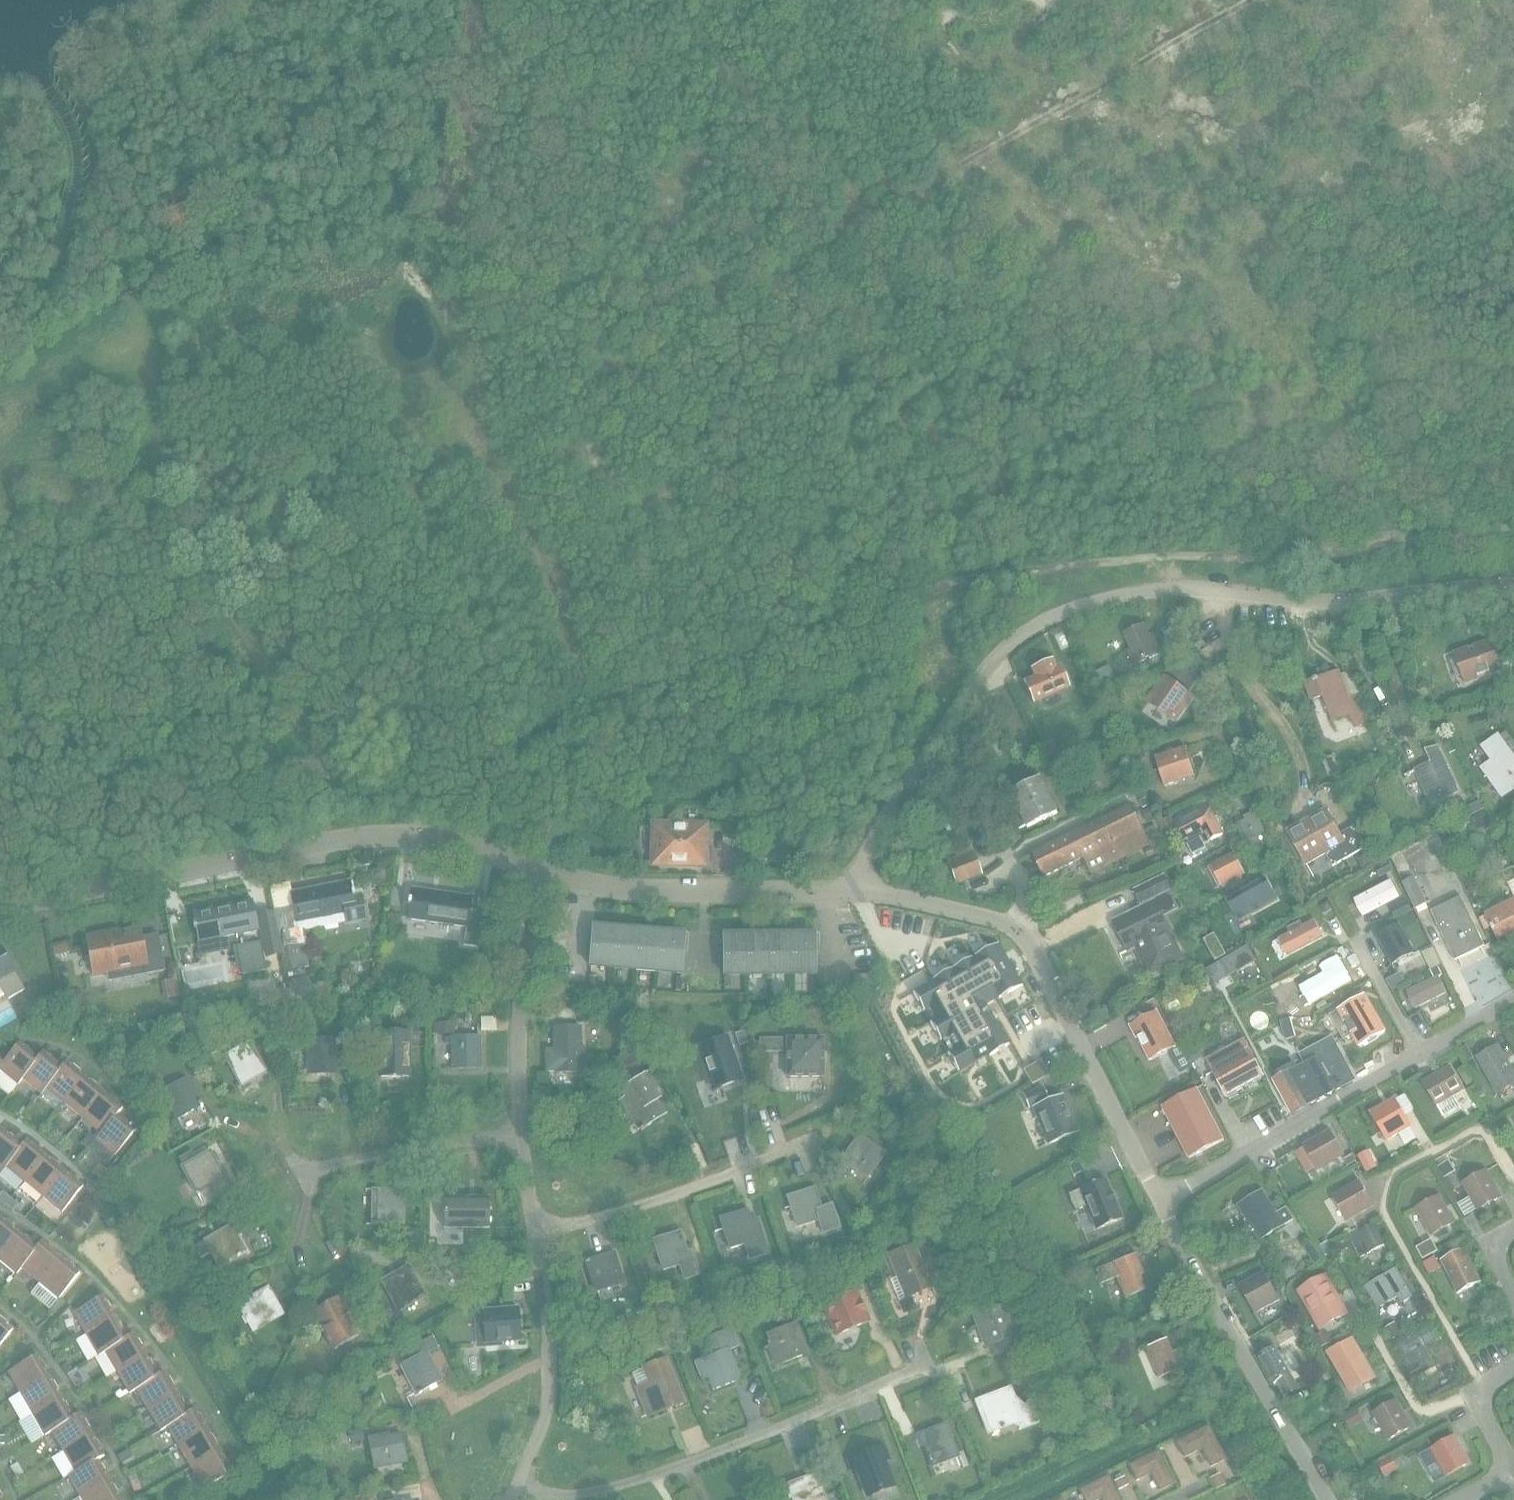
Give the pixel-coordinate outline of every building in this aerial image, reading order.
[(1145,624),(1124,633),(1131,648),(1127,650),(1134,664),(1161,652),(1153,633),(1150,635),(1145,624)] [(1483,651),(1480,643),(1453,652),(1464,683),(1502,670),(1494,647),(1483,651)] [(1041,698),(1070,685),(1060,664),(1057,665),(1053,657),(1032,666),(1039,682),(1035,683),(1041,698)] [(1356,726),(1370,720),(1361,695),(1349,699),(1339,671),(1318,678),(1317,676),(1306,680),(1313,700),(1324,696),(1332,719),(1351,712),(1356,726)] [(1500,695),(1510,691),(1504,676),(1495,680),(1500,695)] [(1177,722),(1194,698),(1165,677),(1147,701),(1177,722)] [(1499,733),(1482,745),(1493,759),(1482,766),(1492,780),(1496,777),(1507,792),(1513,788),(1513,754),(1499,733)] [(1164,784),(1195,774),(1186,746),(1155,756),(1164,784)] [(1458,790),(1452,778),(1437,746),(1425,750),(1430,762),(1415,769),(1431,803),(1458,790)] [(1029,826),(1058,810),(1042,777),(1012,793),(1029,826)] [(1092,871),(1151,842),(1132,804),(1033,852),(1044,875),(1084,856),(1092,871)] [(1186,838),(1187,837),(1192,848),(1223,832),(1210,807),(1178,823),(1186,838)] [(1326,810),(1286,834),(1304,865),(1325,853),(1332,866),(1365,846),(1354,826),(1340,834),(1326,810)] [(1263,831),(1255,811),(1247,815),(1248,818),(1236,823),(1242,839),(1263,831)] [(706,865),(707,824),(654,824),(653,864),(706,865)] [(1244,873),(1234,852),(1211,864),(1221,885),(1244,873)] [(956,882),(980,873),(973,854),(949,863),(956,882)] [(1504,872),(1513,893),(1513,867),(1504,872)] [(1142,901),(1171,887),(1164,874),(1136,888),(1142,901)] [(1415,908),(1427,902),(1413,874),(1402,880),(1415,908)] [(1278,899),(1266,877),(1226,899),(1238,921),(1278,899)] [(293,905),(273,908),(274,911),(275,915),(281,950),(282,950),(286,969),(296,967),(291,942),(305,940),(303,927),(299,928),(298,922),(334,915),(345,913),(346,915),(347,923),(365,919),(364,915),(360,893),(352,895),(349,880),(291,892),(293,905)] [(1363,914),(1398,896),(1390,881),(1355,899),(1363,914)] [(470,909),(472,897),(413,888),(409,919),(467,927),(464,945),(477,946),(482,911),(470,909)] [(1177,891),(1165,896),(1173,912),(1184,907),(1177,891)] [(1485,945),(1470,915),(1461,896),(1431,910),(1455,960),(1485,945)] [(1169,928),(1163,915),(1155,899),(1141,906),(1142,909),(1134,913),(1132,910),(1114,919),(1128,948),(1140,943),(1141,946),(1143,946),(1148,957),(1143,960),(1149,972),(1182,956),(1169,929),(1169,928)] [(1489,918),(1498,937),(1513,929),(1513,899),(1508,902),(1510,908),(1489,918)] [(252,900),(193,911),(199,941),(219,937),(221,949),(236,946),(242,974),(265,969),(260,941),(263,940),(266,953),(281,950),(275,915),(274,911),(258,914),(259,918),(256,918),(252,900)] [(1400,917),(1404,925),(1416,919),(1412,910),(1400,917)] [(1279,939),(1287,954),(1322,936),(1314,920),(1279,939)] [(1398,923),(1377,935),(1392,964),(1414,952),(1400,926),(1398,923)] [(110,932),(86,936),(93,975),(146,965),(147,973),(164,970),(158,934),(142,937),(140,926),(123,929),(123,930),(111,933),(110,932)] [(683,951),(684,938),(594,930),(590,965),(680,973),(682,951),(683,951)] [(1226,954),(1214,933),(1203,939),(1215,960),(1226,954)] [(815,951),(816,951),(816,938),(725,939),(726,974),(816,973),(815,951)] [(913,992),(959,1071),(1007,1044),(985,1004),(1022,983),(998,943),(913,992)] [(8,998),(24,989),(0,947),(0,983),(8,998)] [(1343,968),(1308,987),(1317,1002),(1351,983),(1343,968)] [(1399,973),(1387,980),(1391,988),(1404,981),(1399,973)] [(1445,992),(1438,976),(1408,991),(1415,1006),(1445,992)] [(289,989),(262,994),(264,1008),(291,1003),(289,989)] [(1359,1045),(1385,1031),(1364,994),(1330,1013),(1344,1037),(1352,1032),(1359,1045)] [(1131,1026),(1137,1038),(1139,1037),(1151,1061),(1173,1050),(1155,1014),(1131,1026)] [(555,1071),(580,1071),(579,1026),(554,1027),(555,1071)] [(379,1032),(379,1044),(380,1076),(408,1075),(407,1031),(379,1032)] [(743,1031),(735,1034),(739,1045),(746,1042),(743,1031)] [(452,1068),(480,1067),(479,1036),(452,1036),(452,1068)] [(727,1037),(699,1046),(713,1090),(741,1080),(727,1037)] [(1304,1064),(1292,1071),(1310,1105),(1335,1092),(1334,1090),(1353,1081),(1329,1037),(1298,1053),(1304,1064)] [(307,1069),(335,1069),(335,1038),(307,1038),(307,1069)] [(823,1038),(787,1038),(787,1076),(823,1076),(823,1038)] [(4,1060),(0,1056),(0,1069),(17,1083),(43,1052),(43,1051),(37,1058),(19,1042),(4,1060)] [(240,1083),(265,1069),(249,1042),(225,1056),(240,1083)] [(1467,1045),(1459,1049),(1467,1062),(1474,1057),(1467,1045)] [(1513,1083),(1513,1074),(1497,1045),(1478,1056),(1498,1092),(1513,1083)] [(1226,1095),(1264,1075),(1249,1048),(1211,1068),(1226,1095)] [(61,1067),(43,1052),(17,1083),(17,1084),(22,1078),(40,1093),(67,1061),(66,1061),(61,1067)] [(67,1061),(40,1093),(41,1093),(46,1087),(64,1102),(85,1077),(67,1061)] [(1436,1105),(1463,1089),(1449,1066),(1422,1081),(1436,1105)] [(1292,1114),(1310,1105),(1292,1071),(1274,1080),(1292,1114)] [(643,1073),(620,1089),(625,1096),(620,1100),(641,1131),(646,1128),(645,1126),(665,1112),(652,1094),(656,1092),(643,1073)] [(104,1092),(85,1077),(64,1102),(82,1117),(104,1092)] [(161,1090),(177,1118),(201,1105),(186,1077),(161,1090)] [(1029,1107),(1033,1106),(1042,1126),(1041,1127),(1048,1144),(1077,1132),(1062,1095),(1048,1101),(1042,1087),(1023,1094),(1029,1107)] [(1189,1156),(1223,1139),(1196,1087),(1162,1104),(1189,1156)] [(122,1108),(104,1092),(82,1117),(100,1132),(95,1138),(96,1139),(122,1108)] [(1387,1139),(1411,1125),(1395,1097),(1371,1111),(1387,1139)] [(122,1108),(96,1139),(114,1155),(136,1129),(117,1114),(122,1108)] [(1317,1169),(1344,1154),(1330,1129),(1303,1145),(1317,1169)] [(27,1140),(27,1139),(21,1145),(4,1130),(0,1135),(0,1170),(1,1171),(27,1140)] [(869,1175),(885,1152),(859,1134),(843,1157),(869,1175)] [(27,1140),(1,1171),(1,1172),(6,1165),(24,1180),(45,1155),(27,1140)] [(229,1185),(224,1177),(209,1151),(182,1167),(197,1193),(210,1185),(215,1194),(229,1185)] [(42,1196),(64,1170),(45,1155),(24,1180),(42,1196)] [(64,1170),(42,1196),(61,1212),(83,1186),(64,1170)] [(1477,1210),(1501,1197),(1486,1170),(1462,1183),(1477,1210)] [(1104,1178),(1067,1193),(1074,1210),(1086,1206),(1096,1229),(1121,1219),(1104,1178)] [(1373,1205),(1359,1180),(1332,1195),(1346,1220),(1373,1205)] [(815,1186),(788,1195),(798,1225),(819,1218),(824,1232),(840,1227),(832,1203),(822,1206),(815,1186)] [(404,1222),(404,1188),(374,1188),(373,1221),(369,1221),(369,1225),(377,1225),(377,1222),(404,1222)] [(1292,1218),(1285,1208),(1276,1213),(1262,1190),(1238,1205),(1247,1218),(1244,1220),(1250,1230),(1253,1228),(1259,1239),(1292,1218)] [(1430,1235),(1454,1222),(1439,1195),(1415,1208),(1430,1235)] [(489,1197),(444,1197),(444,1227),(489,1227),(489,1197)] [(720,1217),(730,1247),(746,1242),(751,1257),(768,1252),(758,1220),(752,1222),(747,1208),(720,1217)] [(0,1217),(0,1254),(19,1232),(0,1217)] [(1394,1255),(1375,1220),(1352,1233),(1371,1268),(1394,1255)] [(249,1251),(247,1248),(233,1223),(205,1240),(206,1241),(196,1247),(202,1258),(212,1253),(220,1267),(249,1251)] [(404,1229),(404,1242),(420,1242),(420,1229),(404,1229)] [(664,1269),(677,1264),(682,1279),(699,1274),(691,1249),(687,1250),(680,1229),(654,1238),(664,1269)] [(19,1232),(0,1254),(0,1259),(16,1273),(42,1241),(36,1247),(19,1232)] [(61,1257),(42,1241),(16,1273),(21,1267),(39,1282),(61,1257)] [(513,1253),(513,1243),(493,1243),(493,1253),(513,1253)] [(911,1295),(933,1285),(914,1243),(889,1254),(899,1276),(903,1274),(911,1295)] [(1465,1248),(1441,1260),(1457,1293),(1480,1281),(1465,1248)] [(596,1290),(624,1281),(615,1251),(587,1259),(596,1290)] [(61,1257),(39,1282),(58,1298),(79,1272),(61,1257)] [(1129,1296),(1146,1289),(1140,1275),(1145,1273),(1138,1257),(1113,1267),(1117,1276),(1120,1275),(1129,1296)] [(398,1310),(425,1294),(408,1265),(381,1280),(398,1310)] [(1412,1296),(1402,1278),(1395,1267),(1370,1282),(1374,1288),(1368,1292),(1377,1307),(1397,1296),(1401,1302),(1412,1296)] [(1255,1312),(1280,1298),(1264,1270),(1240,1283),(1255,1312)] [(1345,1313),(1325,1277),(1300,1291),(1315,1317),(1331,1308),(1337,1318),(1345,1313)] [(254,1330),(283,1313),(268,1286),(238,1304),(254,1330)] [(857,1290),(824,1304),(837,1334),(869,1320),(857,1290)] [(86,1333),(114,1317),(102,1295),(73,1312),(86,1333)] [(318,1306),(323,1314),(317,1317),(334,1346),(360,1332),(343,1302),(338,1305),(333,1297),(318,1306)] [(990,1344),(1017,1334),(1006,1304),(975,1315),(979,1327),(983,1326),(990,1344)] [(520,1340),(518,1307),(483,1310),(483,1316),(475,1317),(476,1328),(484,1327),(485,1346),(501,1345),(501,1341),(520,1340)] [(98,1354),(133,1334),(133,1333),(126,1337),(114,1317),(86,1333),(98,1354)] [(13,1329),(0,1318),(0,1344),(13,1329)] [(781,1361),(807,1351),(796,1322),(768,1333),(772,1343),(774,1343),(781,1361)] [(1432,1361),(1421,1339),(1435,1331),(1431,1324),(1417,1332),(1418,1335),(1396,1347),(1405,1362),(1410,1373),(1420,1367),(1425,1376),(1437,1370),(1432,1361)] [(701,1358),(709,1378),(713,1388),(734,1380),(731,1373),(738,1370),(729,1348),(738,1345),(731,1327),(705,1337),(712,1354),(701,1358)] [(133,1334),(98,1354),(98,1355),(105,1351),(117,1371),(145,1354),(133,1334)] [(442,1379),(427,1351),(438,1346),(433,1336),(413,1346),(418,1355),(402,1363),(416,1392),(442,1379)] [(1350,1388),(1372,1375),(1350,1338),(1329,1350),(1350,1388)] [(1158,1378),(1183,1367),(1177,1351),(1172,1353),(1167,1339),(1150,1347),(1158,1368),(1155,1369),(1158,1378)] [(1286,1395),(1298,1388),(1290,1373),(1274,1345),(1258,1354),(1274,1382),(1277,1380),(1286,1395)] [(20,1392),(49,1376),(36,1354),(8,1371),(20,1392)] [(129,1392),(164,1371),(157,1375),(145,1354),(117,1371),(129,1392)] [(650,1383),(638,1388),(648,1414),(683,1401),(666,1359),(644,1368),(650,1383)] [(148,1408),(176,1392),(164,1371),(129,1392),(136,1388),(148,1408)] [(61,1397),(49,1376),(20,1392),(32,1413),(61,1397)] [(983,1398),(994,1429),(1018,1419),(1021,1426),(1036,1421),(1029,1404),(1017,1409),(1009,1388),(983,1398)] [(176,1392),(148,1408),(160,1429),(195,1409),(195,1408),(188,1412),(176,1392)] [(72,1417),(61,1397),(32,1413),(44,1434),(80,1413),(79,1413),(72,1417)] [(1388,1440),(1411,1426),(1396,1399),(1373,1413),(1388,1440)] [(195,1409),(160,1429),(160,1430),(167,1426),(179,1446),(207,1429),(195,1409)] [(63,1451),(92,1434),(80,1413),(44,1434),(51,1430),(63,1451)] [(933,1428),(919,1433),(932,1466),(946,1461),(959,1457),(946,1424),(933,1428)] [(1208,1424),(1174,1441),(1183,1458),(1201,1449),(1210,1467),(1226,1459),(1208,1424)] [(191,1467),(219,1450),(207,1429),(179,1446),(191,1467)] [(373,1462),(405,1455),(401,1433),(384,1436),(383,1434),(368,1437),(373,1462)] [(104,1455),(92,1434),(63,1451),(75,1471),(68,1475),(104,1455)] [(1445,1475),(1469,1462),(1454,1435),(1431,1448),(1445,1475)] [(889,1458),(885,1447),(851,1460),(856,1471),(859,1470),(869,1495),(895,1485),(885,1460),(889,1458)] [(219,1450),(191,1467),(203,1488),(232,1472),(219,1450)] [(1157,1450),(1128,1464),(1135,1481),(1150,1474),(1157,1490),(1174,1482),(1157,1450)] [(80,1496),(109,1479),(97,1459),(104,1455),(68,1475),(80,1496)] [(816,1473),(805,1477),(805,1479),(786,1486),(790,1497),(793,1496),(795,1499),(826,1499),(816,1473)] [(1078,1489),(1083,1499),(1096,1499),(1100,1498),(1101,1499),(1120,1499),(1108,1474),(1078,1489)] [(109,1479),(80,1496),(83,1499),(121,1499),(109,1479)]
